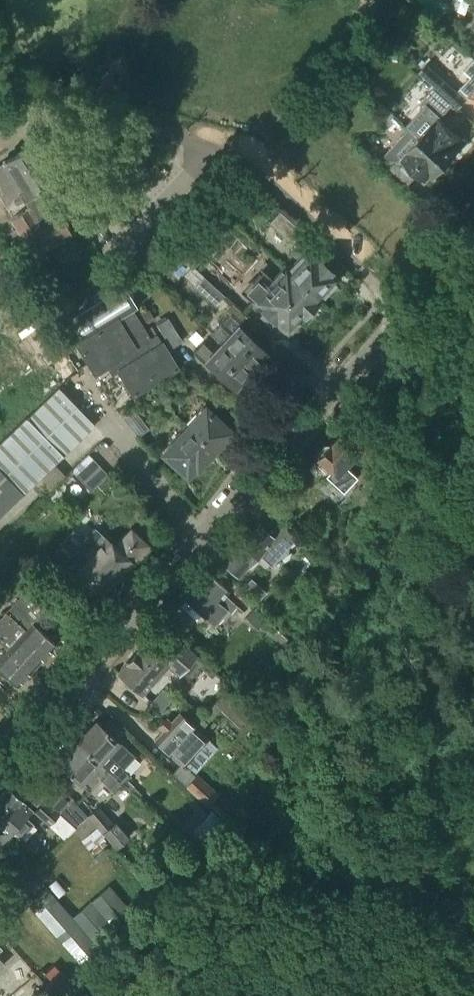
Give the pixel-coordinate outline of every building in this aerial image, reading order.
[(377,21),(370,29),(379,37),(384,32),(384,27),(377,21)] [(464,71),(470,77),(461,87),(461,88),(469,95),(470,96),(470,97),(473,100),(473,60),(464,71)] [(426,64),(418,73),(460,108),(468,99),(466,98),(469,95),(461,88),(458,92),(426,64)] [(447,164),(460,150),(456,147),(462,140),(440,120),(453,106),(434,89),(421,103),(425,107),(407,127),(410,130),(447,164)] [(447,164),(410,130),(381,160),(393,171),(403,161),(424,181),(430,175),(434,178),(447,164)] [(36,143),(3,164),(0,166),(0,197),(12,216),(11,216),(19,228),(10,233),(15,240),(10,243),(18,255),(27,250),(31,256),(68,233),(61,221),(81,208),(72,194),(69,196),(36,143)] [(291,241),(300,230),(279,212),(269,223),(291,241)] [(195,269),(206,256),(183,236),(172,249),(175,251),(174,251),(183,259),(183,258),(195,269)] [(308,251),(300,244),(292,252),(300,259),(289,271),(288,272),(318,299),(338,278),(308,250),(308,251)] [(172,271),(183,259),(174,251),(163,264),(172,271)] [(318,299),(288,272),(289,271),(285,268),(272,282),(260,270),(242,290),(266,312),(262,317),(268,323),(273,319),(288,332),(318,299)] [(215,305),(224,296),(203,278),(194,287),(215,305)] [(151,338),(134,310),(138,307),(125,287),(76,317),(88,338),(77,344),(96,374),(109,366),(113,374),(119,370),(163,343),(157,335),(151,338)] [(142,316),(147,324),(154,320),(148,312),(142,316)] [(251,372),(267,354),(244,332),(246,331),(229,314),(219,325),(230,335),(221,344),(251,372)] [(170,348),(182,340),(168,318),(156,325),(170,348)] [(134,395),(178,368),(163,343),(119,370),(134,395)] [(213,353),(204,345),(202,343),(193,353),(210,369),(212,367),(235,389),(251,372),(221,344),(213,353)] [(95,425),(60,388),(27,419),(0,445),(0,517),(95,425)] [(163,390),(156,399),(166,407),(173,399),(163,390)] [(129,404),(119,411),(124,419),(135,411),(129,404)] [(215,449),(230,432),(202,407),(195,415),(198,417),(189,427),(215,449)] [(138,437),(148,429),(135,411),(124,419),(138,437)] [(197,469),(215,449),(189,427),(172,446),(173,447),(165,456),(188,476),(195,467),(197,469)] [(324,476),(325,476),(343,493),(358,478),(347,468),(363,450),(342,432),(330,445),(329,446),(324,446),(318,453),(318,458),(318,459),(312,465),(324,476)] [(74,474),(91,491),(108,475),(92,458),(74,474)] [(273,524),(266,517),(259,524),(258,523),(246,535),(244,533),(231,547),(234,549),(222,562),(238,577),(259,554),(271,566),(296,538),(277,520),(273,524)] [(116,548),(95,529),(66,561),(87,580),(80,587),(95,601),(101,593),(102,594),(146,546),(131,533),(116,548)] [(20,568),(26,563),(16,552),(10,557),(20,568)] [(51,570),(41,558),(34,564),(44,576),(51,570)] [(231,613),(237,605),(225,594),(228,591),(208,573),(186,599),(186,600),(181,607),(197,621),(203,614),(216,626),(229,611),(231,613)] [(251,578),(243,587),(259,601),(266,593),(251,578)] [(33,624),(48,607),(28,589),(7,612),(5,614),(24,632),(15,642),(39,663),(56,645),(33,624)] [(257,630),(266,621),(254,609),(245,618),(257,630)] [(39,663),(15,642),(24,632),(5,614),(0,619),(0,643),(8,650),(0,659),(0,670),(18,687),(39,663)] [(204,663),(162,625),(119,673),(142,693),(169,663),(189,680),(204,663)] [(257,711),(230,686),(202,717),(208,722),(218,711),(239,730),(257,711)] [(162,711),(171,700),(162,692),(153,703),(162,711)] [(208,740),(179,713),(171,722),(167,718),(159,727),(164,731),(155,740),(184,766),(208,740)] [(96,722),(77,742),(81,745),(105,768),(123,784),(130,790),(137,783),(122,770),(134,757),(96,722)] [(81,745),(77,742),(58,763),(89,792),(101,779),(115,792),(123,784),(105,768),(81,745)] [(197,775),(187,786),(206,805),(217,794),(197,775)] [(32,825),(24,818),(31,810),(21,800),(21,799),(8,787),(0,797),(0,845),(4,840),(13,831),(21,837),(32,825)] [(68,802),(54,789),(34,812),(65,840),(88,816),(72,798),(68,802)] [(113,825),(98,808),(88,817),(116,848),(129,837),(117,822),(113,825)] [(79,965),(136,916),(109,885),(72,916),(46,886),(27,904),(79,965)] [(54,964),(44,973),(53,982),(62,973),(54,964)]
